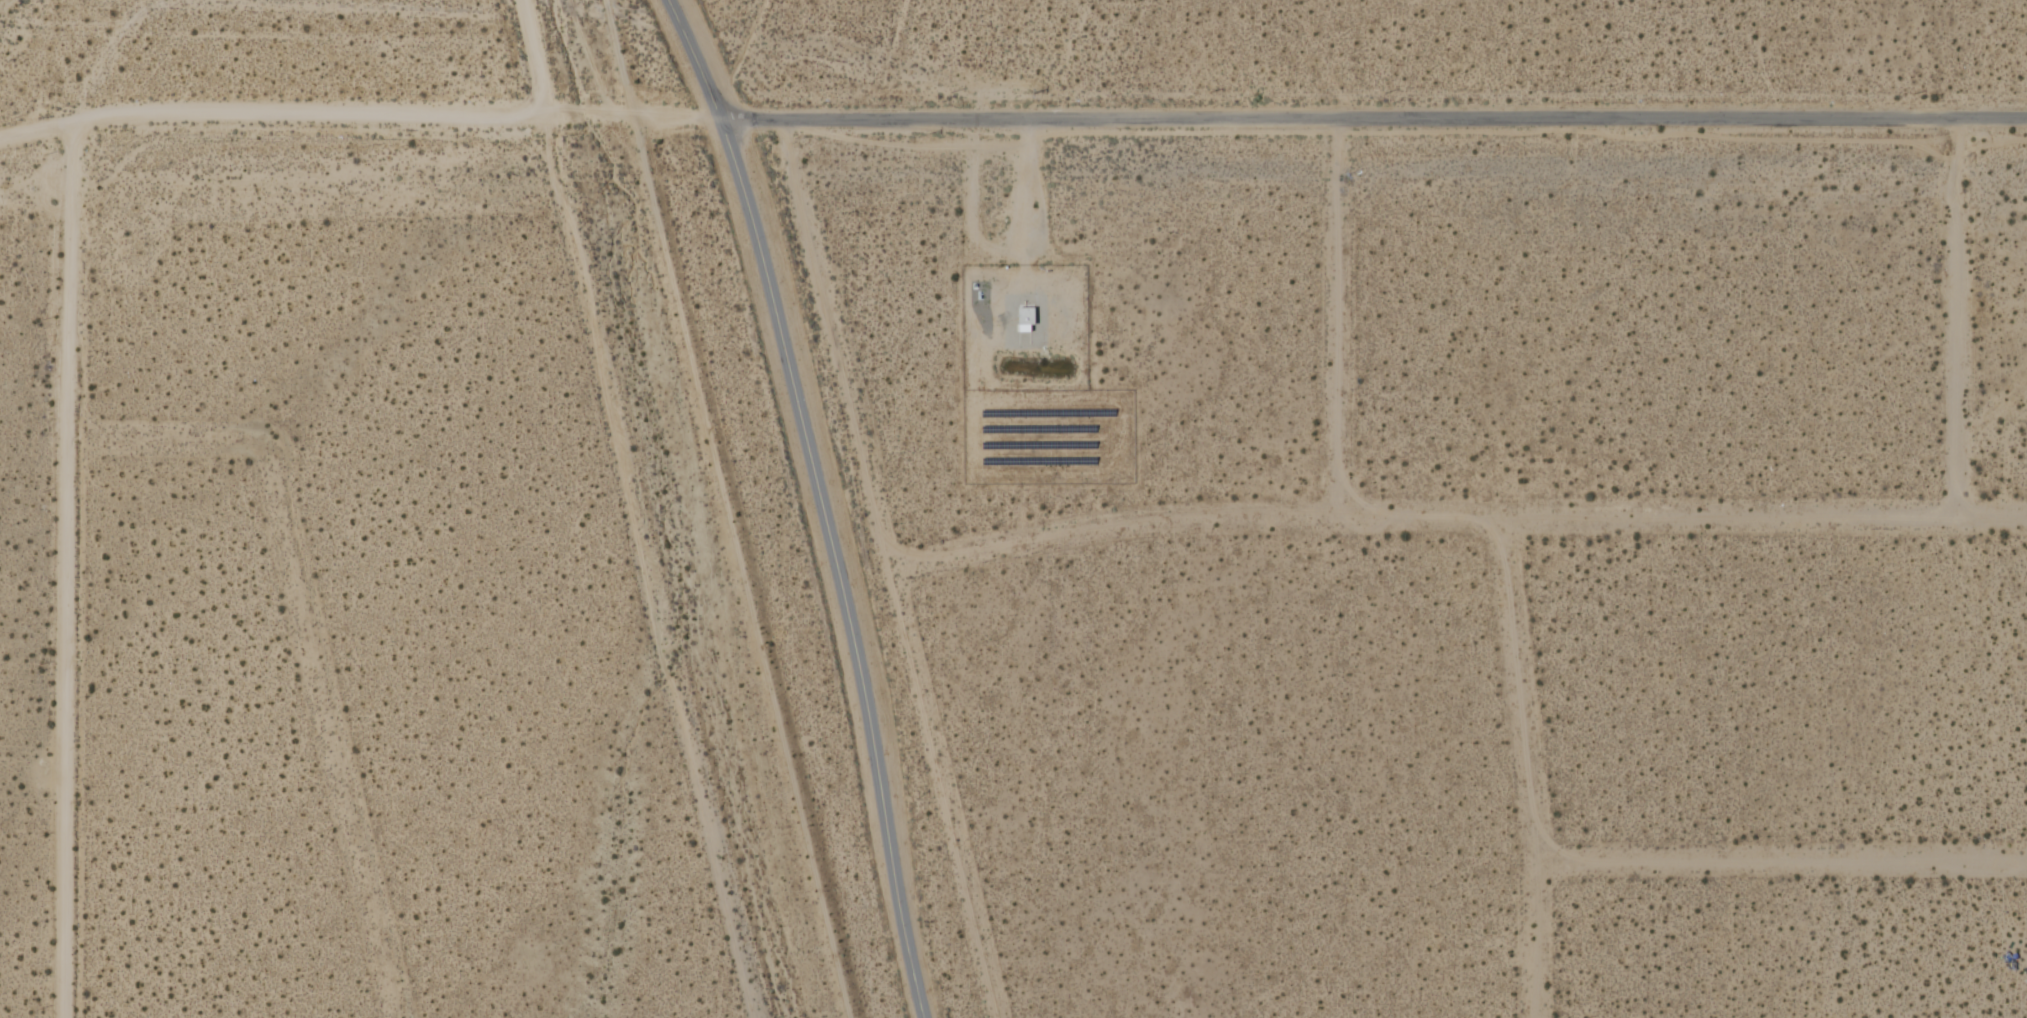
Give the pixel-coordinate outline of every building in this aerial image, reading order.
[(1018,334),(1034,334),(1034,308),(1018,308),(1018,334)]
